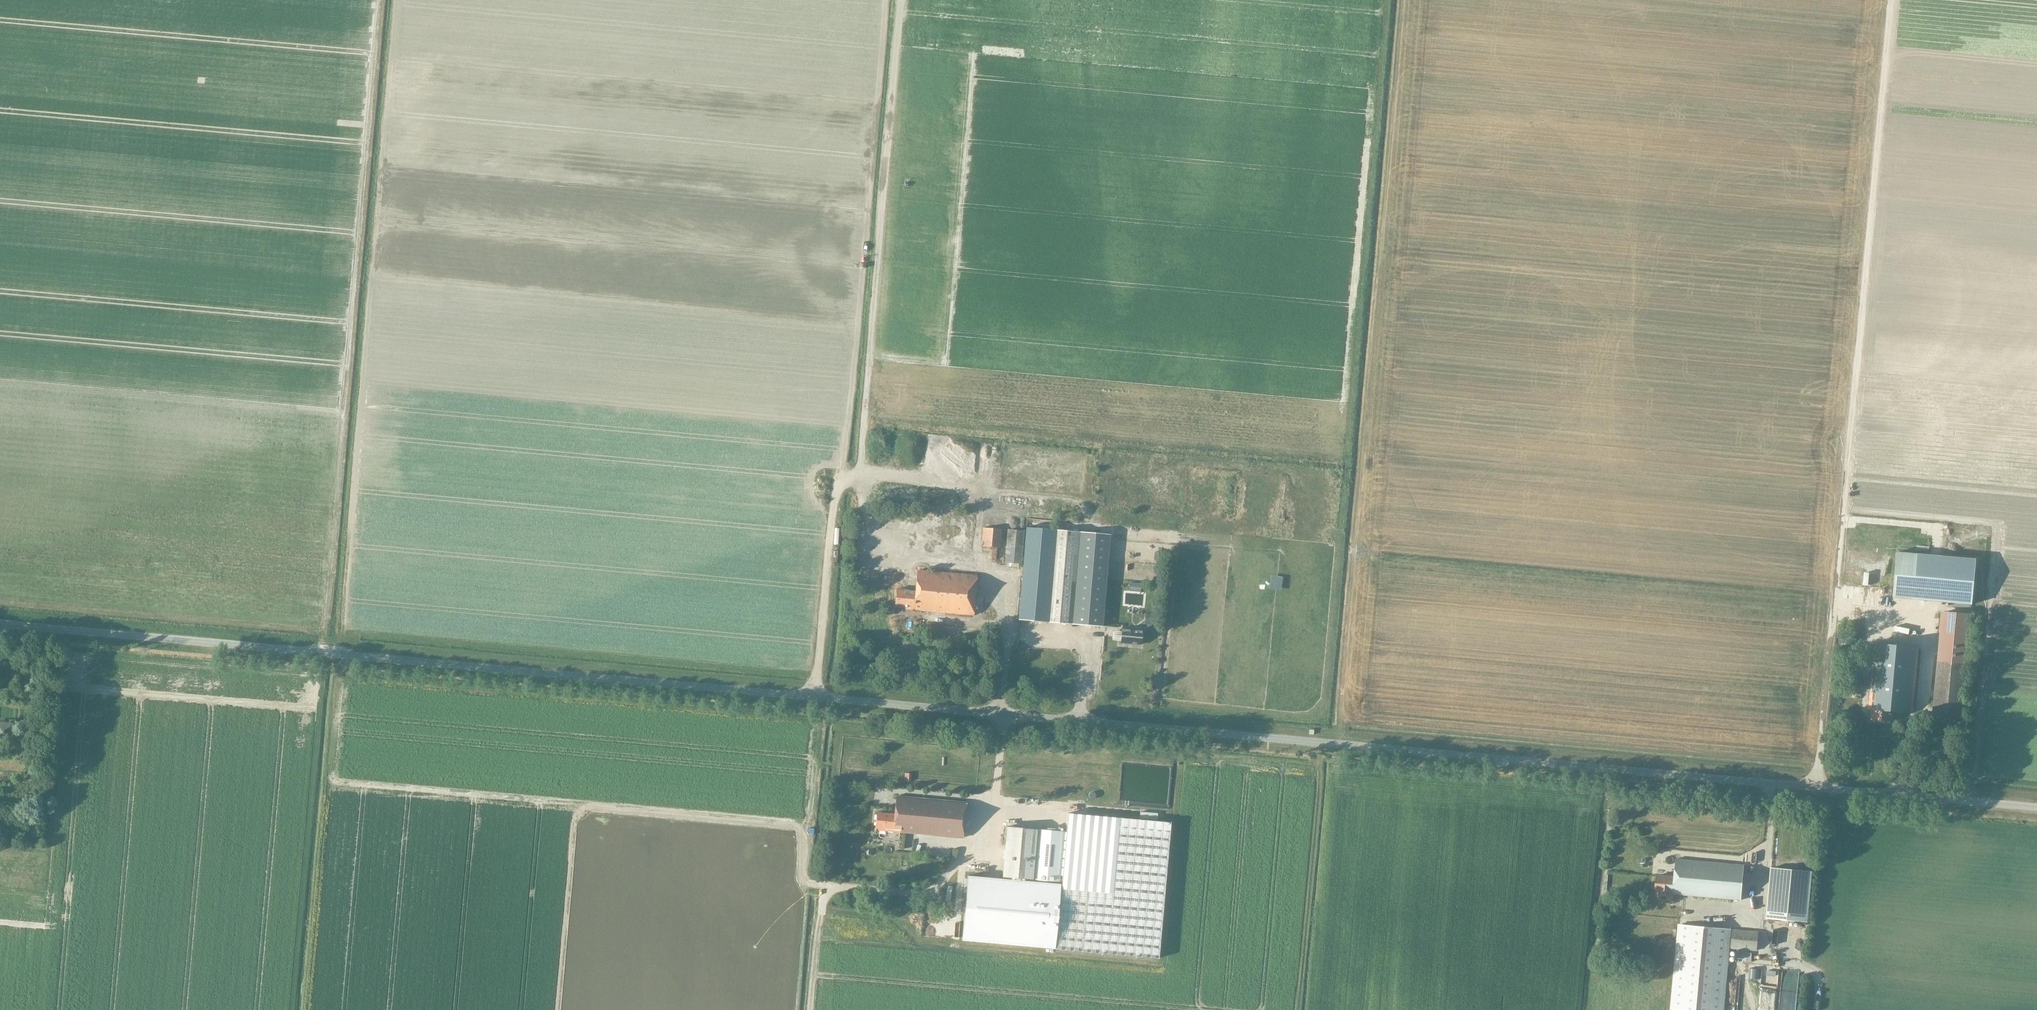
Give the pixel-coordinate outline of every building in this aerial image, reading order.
[(1111,535),(1069,531),(1069,526),(1056,524),(1056,530),(1028,527),(1019,619),(1103,626),(1111,535)] [(982,547),(1001,548),(1003,529),(983,527),(982,547)] [(934,541),(935,544),(948,540),(945,529),(938,531),(941,539),(934,541)] [(1005,562),(1023,564),(1025,531),(1008,529),(1005,562)] [(1977,558),(1897,550),(1893,595),(1973,603),(1977,558)] [(977,575),(918,571),(916,591),(897,590),(895,606),(906,607),(905,609),(974,615),(977,575)] [(1136,604),(1137,597),(1120,595),(1119,602),(1136,604)] [(1932,715),(1963,717),(1972,614),(1941,612),(1932,715)] [(1149,614),(1148,624),(1156,625),(1157,615),(1149,614)] [(1120,643),(1141,645),(1142,629),(1122,627),(1120,643)] [(1894,711),(1913,713),(1919,647),(1875,643),(1868,708),(1871,708),(1870,720),(1893,722),(1894,711)] [(1846,687),(1857,688),(1857,680),(1846,679),(1846,687)] [(14,742),(15,723),(0,722),(0,741),(14,742)] [(1013,778),(1012,792),(1021,793),(1021,778),(1013,778)] [(879,830),(964,838),(967,803),(900,796),(898,815),(877,813),(876,829),(879,829),(879,830)] [(1061,883),(1061,884),(967,876),(962,940),(1158,958),(1171,822),(1067,813),(1066,832),(1061,883)] [(1007,827),(1002,877),(1059,882),(1064,832),(1007,827)] [(1656,891),(1655,900),(1673,902),(1673,895),(1740,901),(1743,866),(1676,860),(1674,878),(1656,877),(1655,891),(1656,891)] [(1767,919),(1808,922),(1812,872),(1772,868),(1767,919)] [(1730,930),(1680,926),(1673,1009),(1723,1009),(1730,930)] [(1730,949),(1757,951),(1759,931),(1732,930),(1730,949)]
